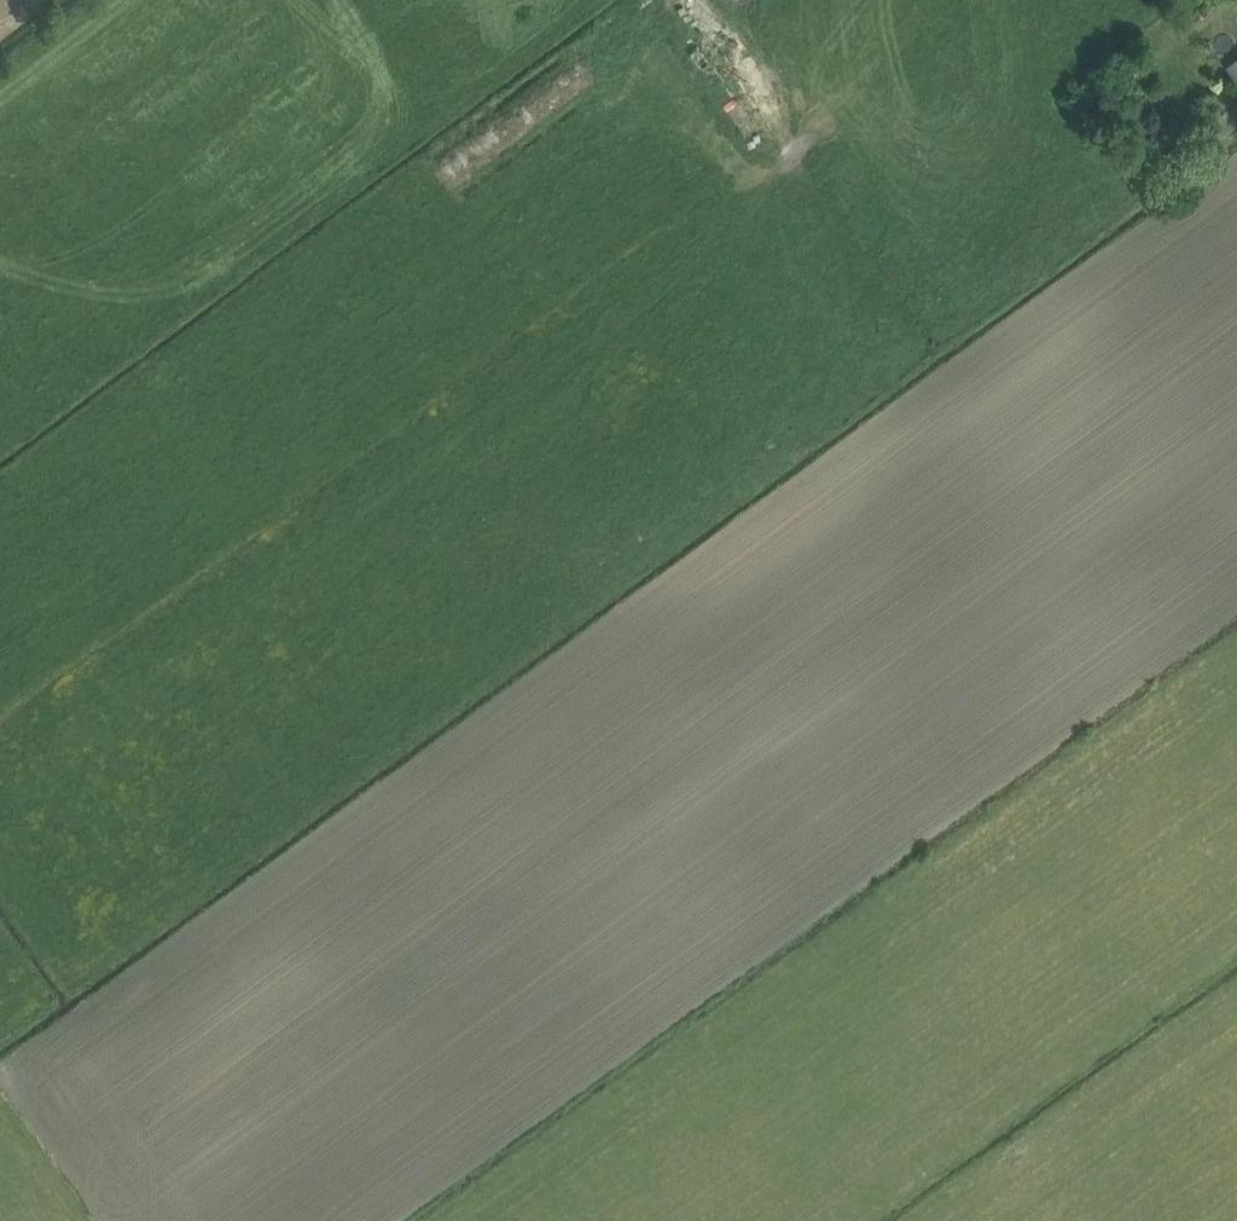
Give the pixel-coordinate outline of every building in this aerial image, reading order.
[(1227,65),(1236,77),(1236,57),(1227,65)]
